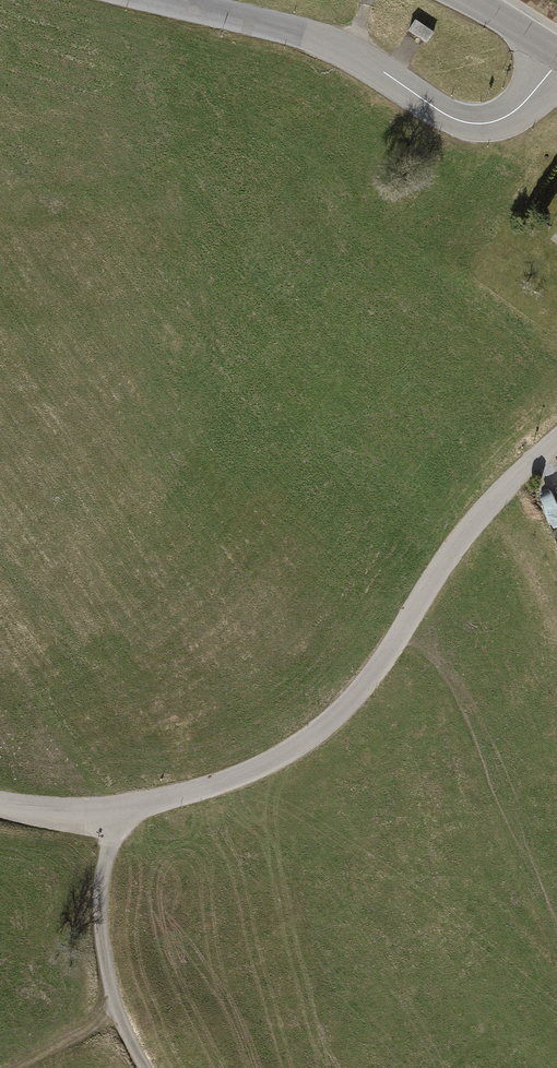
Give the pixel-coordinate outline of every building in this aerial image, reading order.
[(415,19),(408,30),(426,43),(434,32),(415,19)]
